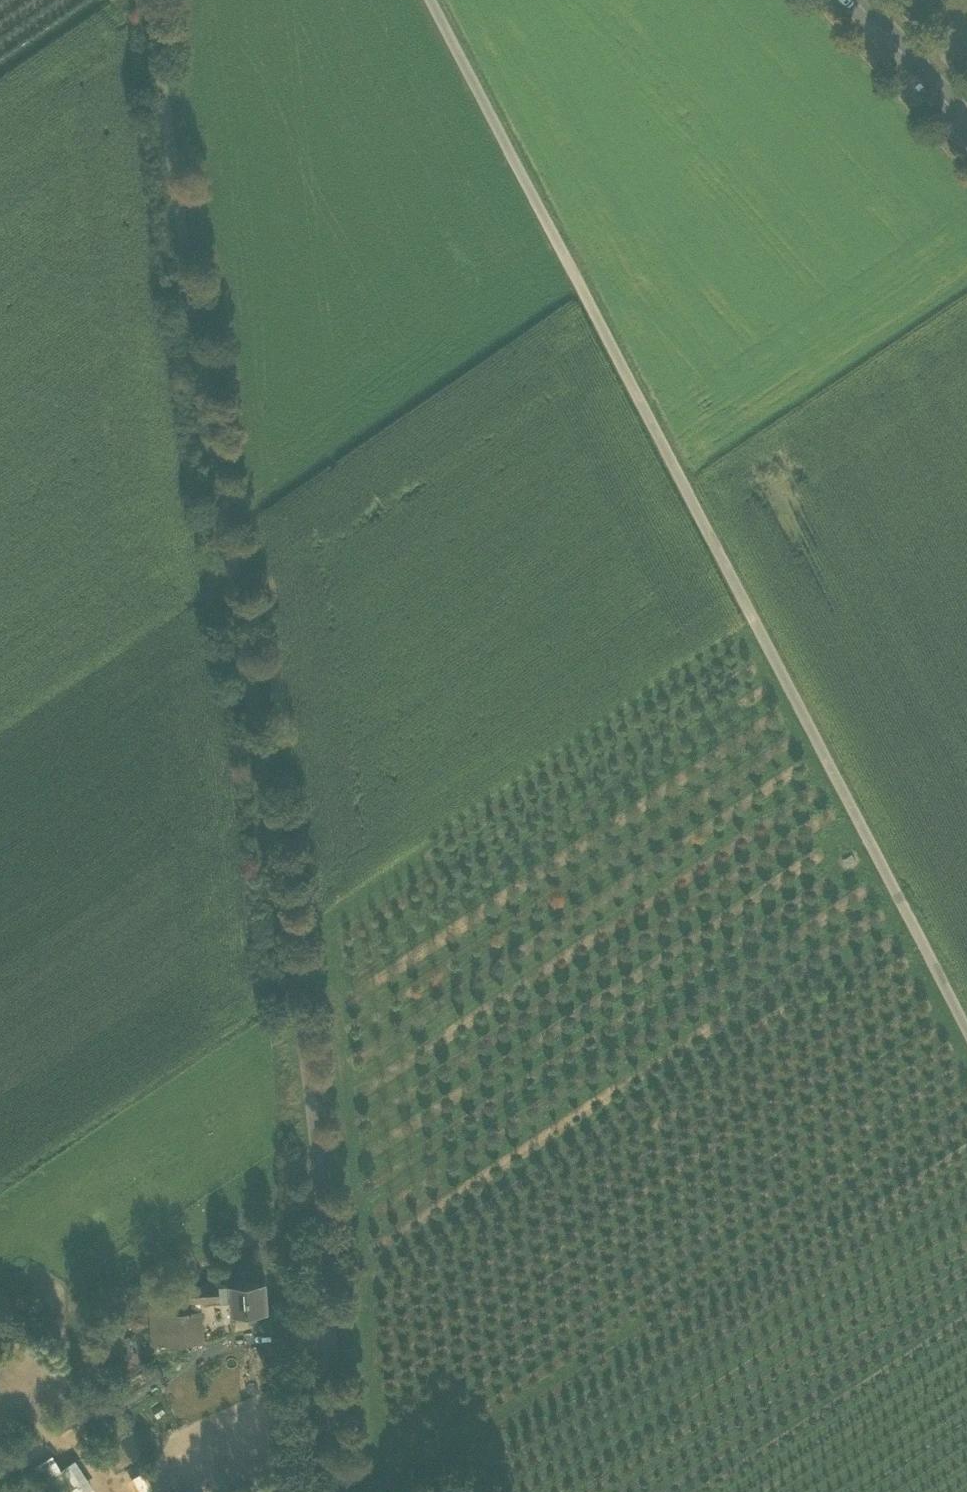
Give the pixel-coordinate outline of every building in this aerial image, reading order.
[(265,1279),(230,1282),(231,1298),(233,1312),(268,1309),(265,1279)] [(188,1301),(231,1298),(230,1282),(187,1285),(188,1301)] [(187,1310),(181,1310),(183,1342),(203,1341),(201,1309),(187,1310)] [(169,1343),(183,1342),(181,1310),(167,1311),(169,1343)] [(154,1344),(169,1343),(167,1311),(151,1313),(154,1344)] [(110,1337),(112,1358),(128,1356),(126,1335),(110,1337)] [(46,1491),(75,1491),(53,1455),(32,1468),(46,1491)]
